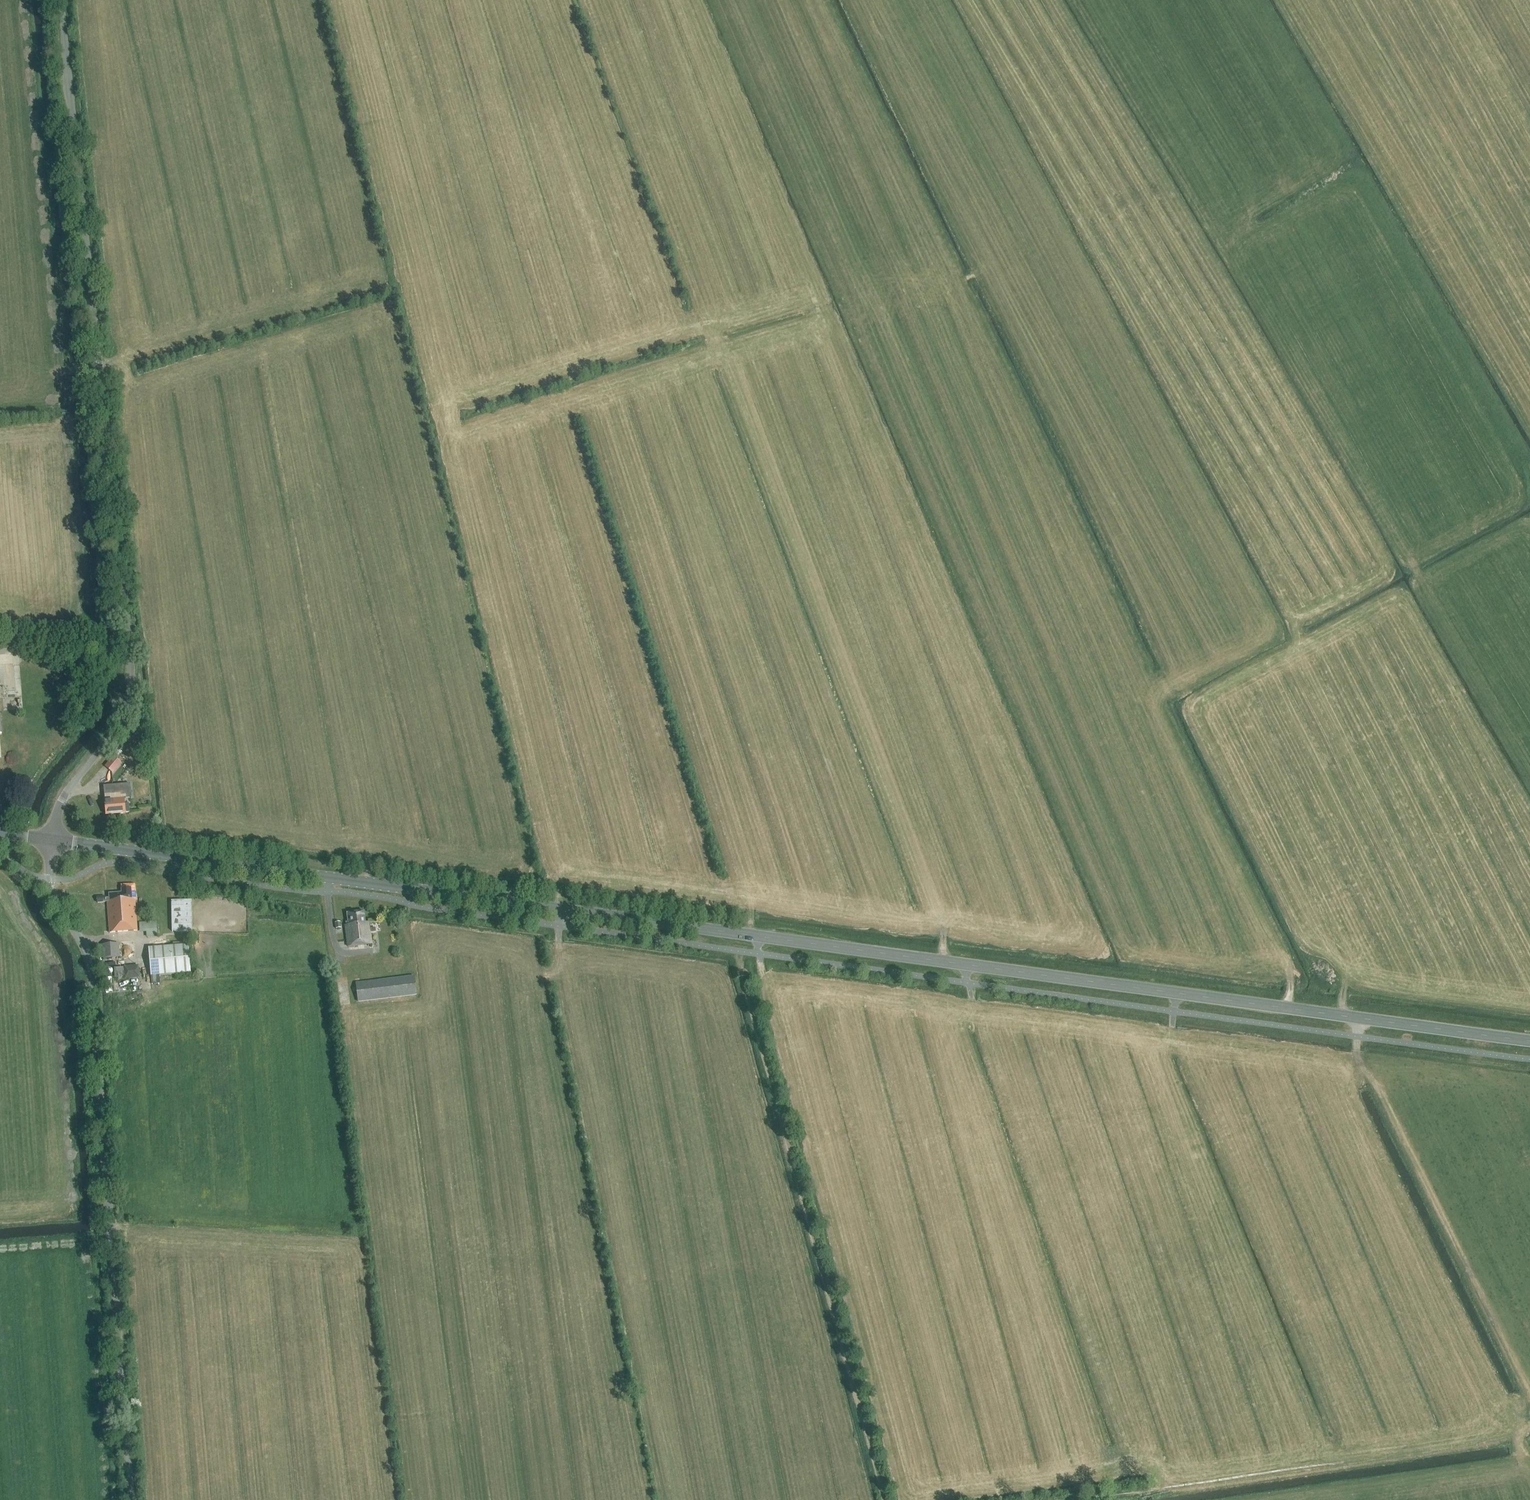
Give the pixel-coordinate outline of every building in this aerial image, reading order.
[(113,756),(105,766),(111,772),(120,761),(113,756)] [(123,785),(103,786),(104,800),(105,816),(125,814),(126,814),(126,813),(130,813),(129,805),(125,805),(124,790),(123,785)] [(136,931),(134,900),(131,901),(131,890),(121,890),(121,894),(109,895),(110,903),(107,903),(109,933),(136,931)] [(195,931),(194,900),(173,900),(175,932),(195,931)] [(372,944),(369,922),(365,923),(364,912),(347,914),(348,926),(345,926),(348,947),(372,944)] [(141,923),(142,930),(149,930),(149,937),(158,936),(158,932),(152,933),(151,922),(141,923)] [(101,946),(102,959),(119,958),(118,944),(101,946)] [(149,949),(149,959),(150,977),(190,974),(188,947),(149,949)] [(125,979),(142,978),(141,966),(116,967),(117,989),(126,989),(125,979)] [(416,995),(414,976),(356,983),(358,1002),(416,995)]
